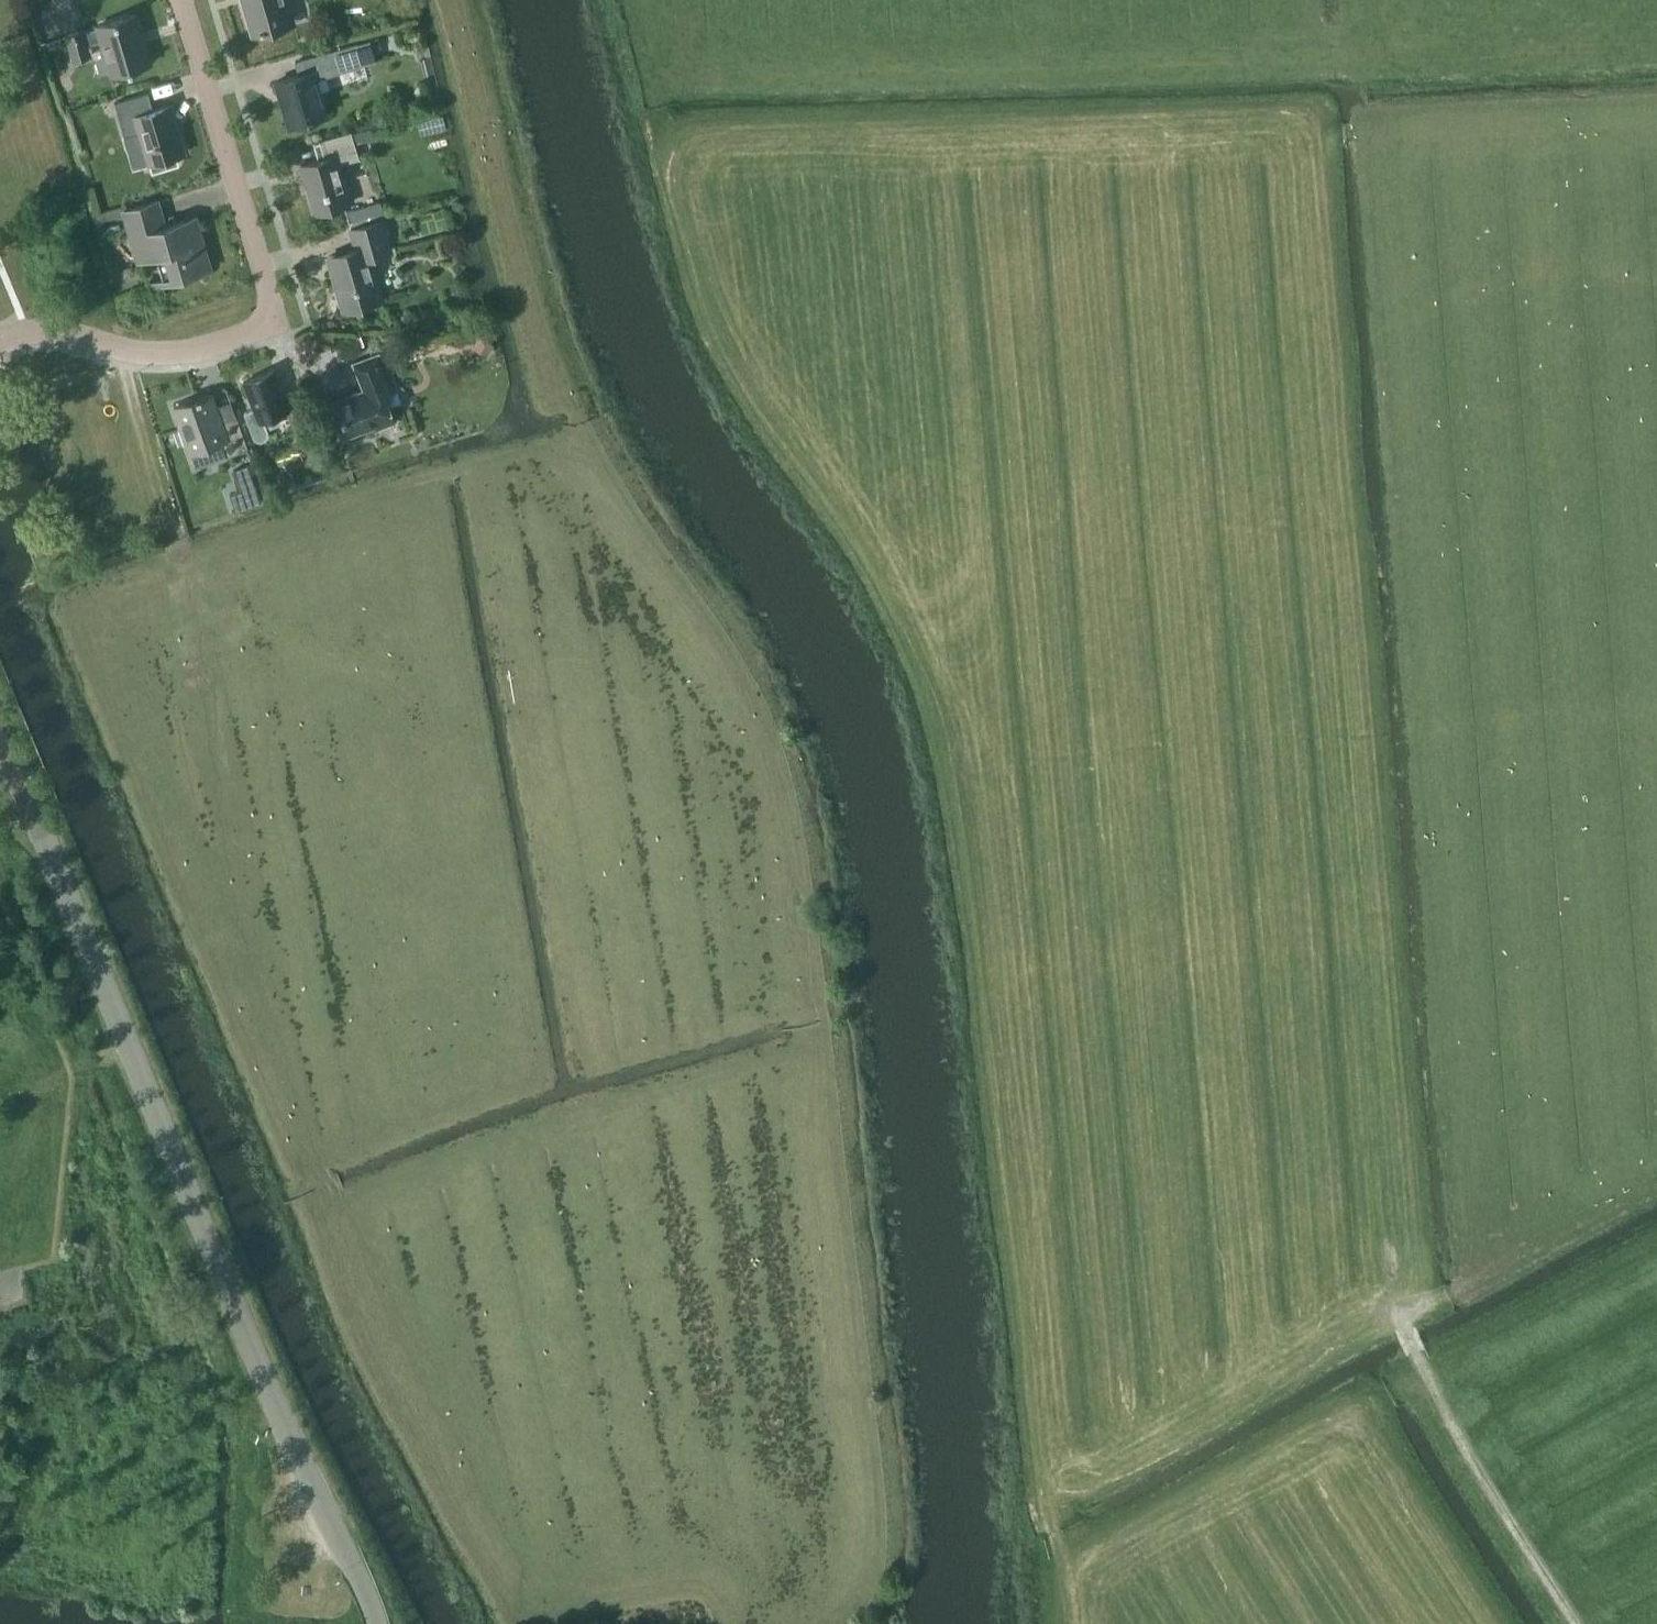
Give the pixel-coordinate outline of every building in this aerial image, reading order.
[(251,31),(293,19),(287,0),(242,0),(251,31)] [(137,35),(142,33),(137,13),(96,25),(97,27),(84,31),(83,29),(66,34),(74,60),(90,55),(87,43),(101,39),(111,74),(145,63),(137,35)] [(49,50),(63,45),(60,37),(47,41),(49,50)] [(358,42),(334,49),(295,61),(299,74),(275,80),(289,125),(326,114),(316,78),(364,64),(358,42)] [(148,91),(114,102),(124,135),(140,131),(149,163),(151,162),(153,171),(178,164),(175,155),(184,152),(170,104),(153,109),(148,91)] [(300,164),(314,213),(350,202),(339,164),(359,158),(351,131),(313,142),(318,159),(300,164)] [(123,210),(138,260),(158,254),(156,248),(164,246),(173,278),(210,267),(196,216),(165,225),(158,200),(123,210)] [(386,215),(382,202),(348,212),(351,225),(386,215)] [(382,220),(351,229),(356,248),(328,256),(343,309),(382,298),(370,256),(391,250),(382,220)] [(382,389),(395,384),(382,351),(353,362),(364,389),(330,402),(344,437),(373,425),(375,429),(394,421),(382,389)] [(243,381),(254,408),(244,412),(253,435),(256,439),(260,440),(264,439),(267,434),(267,429),(263,419),(286,410),(295,432),(306,427),(311,425),(300,396),(287,401),(274,369),(243,381)] [(211,393),(174,406),(190,452),(221,441),(227,456),(248,448),(236,415),(220,421),(211,393)] [(311,425),(306,427),(310,438),(315,436),(311,425)] [(240,488),(229,491),(235,509),(261,500),(255,482),(248,463),(233,469),(240,488)]
